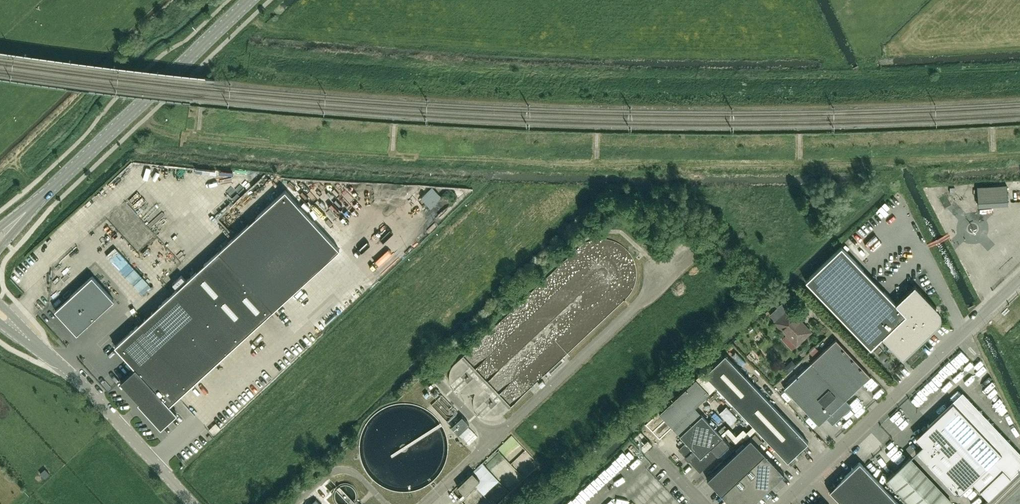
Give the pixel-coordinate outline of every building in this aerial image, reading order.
[(997,185),(998,203),(1008,203),(1007,185),(997,185)] [(135,367),(120,381),(139,401),(138,402),(139,403),(140,402),(161,426),(176,412),(169,405),(273,310),(339,249),(286,190),(218,251),(167,298),(180,312),(187,320),(170,336),(135,367)] [(145,203),(152,211),(157,206),(150,199),(145,203)] [(104,250),(142,292),(151,283),(113,242),(104,250)] [(903,358),(925,337),(922,334),(935,322),(936,320),(940,320),(941,314),(937,314),(935,311),(933,309),(936,307),(915,285),(895,303),(841,246),(806,280),(871,348),(882,336),(903,358)] [(166,275),(175,266),(172,262),(163,270),(166,275)] [(372,281),(375,284),(382,278),(380,275),(372,281)] [(92,276),(55,310),(77,334),(114,300),(92,276)] [(135,367),(187,320),(167,298),(114,345),(135,367)] [(338,302),(331,307),(336,313),(342,308),(338,302)] [(780,305),(770,314),(776,320),(774,322),(797,345),(811,332),(789,308),(786,311),(780,305)] [(316,321),(322,327),(334,316),(328,310),(316,321)] [(290,345),(287,347),(291,353),(303,345),(296,335),(287,341),(290,345)] [(789,352),(794,347),(787,340),(782,344),(789,352)] [(835,340),(784,389),(819,425),(828,417),(832,422),(849,406),(844,401),(869,376),(835,340)] [(815,349),(808,352),(811,357),(818,353),(815,349)] [(704,374),(787,461),(808,442),(725,354),(704,374)] [(981,361),(975,367),(978,371),(984,365),(981,361)] [(792,362),(786,367),(790,373),(796,368),(792,362)] [(465,363),(446,379),(467,403),(469,401),(481,415),(489,408),(480,397),(484,394),(473,381),(478,377),(465,363)] [(946,382),(954,374),(946,366),(938,373),(946,382)] [(108,376),(104,380),(109,385),(113,381),(108,376)] [(939,389),(943,385),(936,377),(931,381),(939,389)] [(696,379),(659,413),(673,428),(695,407),(710,394),(696,379)] [(927,384),(916,396),(925,404),(936,392),(927,384)] [(916,451),(954,491),(960,491),(972,480),(989,498),(1019,468),(1019,452),(962,392),(929,424),(929,423),(928,424),(928,425),(927,426),(925,425),(923,428),(924,429),(916,436),(923,444),(916,451)] [(433,406),(447,421),(457,412),(440,394),(436,398),(438,401),(433,406)] [(847,415),(854,422),(864,413),(856,406),(847,415)] [(695,407),(673,428),(686,442),(679,449),(700,471),(718,454),(729,444),(729,445),(730,444),(695,407)] [(799,410),(797,414),(804,420),(807,416),(799,410)] [(711,416),(716,424),(720,421),(715,413),(711,416)] [(458,434),(469,424),(462,416),(451,427),(458,434)] [(810,418),(806,421),(813,431),(817,428),(810,418)] [(847,420),(839,429),(843,433),(851,425),(847,420)] [(471,431),(462,439),(467,444),(476,437),(471,431)] [(751,466),(754,463),(774,484),(784,474),(750,438),(736,451),(751,466)] [(648,440),(641,447),(645,451),(652,444),(648,440)] [(890,444),(883,451),(891,459),(898,452),(890,444)] [(736,451),(707,479),(721,494),(732,484),(743,473),(751,466),(736,451)] [(905,462),(887,479),(911,503),(949,503),(951,502),(909,458),(905,462)] [(832,492),(843,503),(900,503),(860,462),(832,489),(831,488),(830,488),(830,489),(829,489),(829,490),(829,491),(829,492),(830,492),(831,493),(832,492)] [(751,466),(743,473),(763,494),(774,484),(754,463),(751,466)] [(472,472),(458,486),(465,494),(480,480),(472,472)] [(732,484),(751,503),(752,503),(763,494),(743,473),(732,484)] [(721,494),(731,503),(751,503),(732,484),(721,494)] [(657,493),(666,498),(668,494),(660,489),(657,493)]
